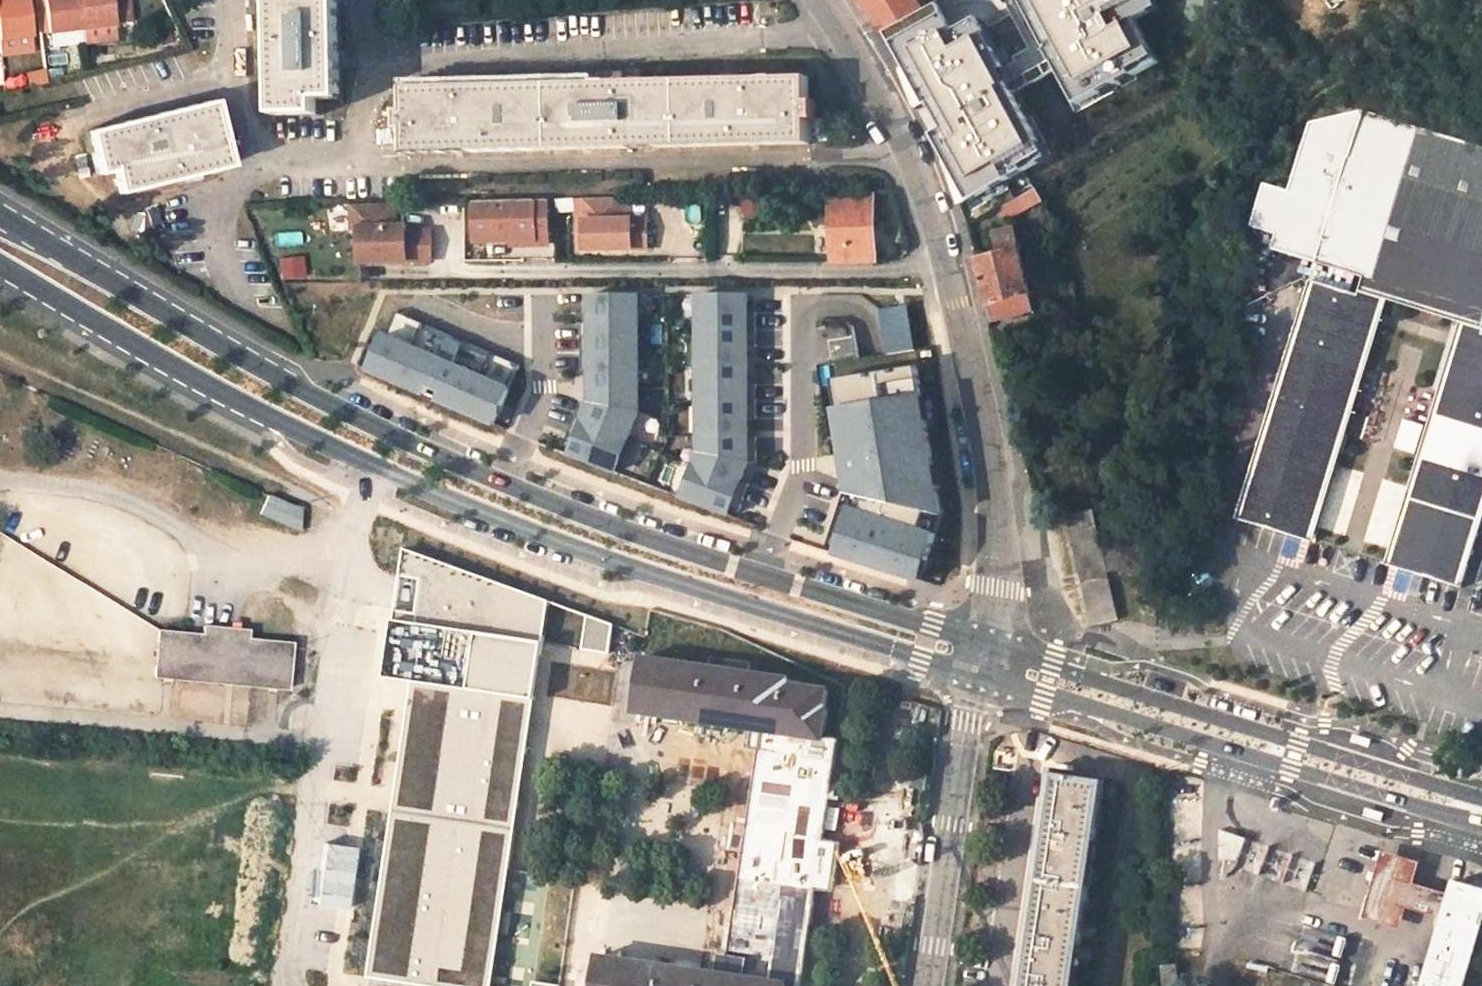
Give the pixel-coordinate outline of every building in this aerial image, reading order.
[(29,39),(23,0),(0,0),(0,42),(29,39)] [(77,34),(73,0),(39,0),(44,38),(77,34)] [(77,34),(111,31),(128,29),(125,0),(73,0),(77,34)] [(277,116),(321,115),(321,100),(343,99),(340,0),(274,0),(277,116)] [(882,33),(919,9),(935,0),(863,0),(882,33)] [(887,36),(904,73),(943,52),(962,42),(942,6),(923,16),(887,36)] [(112,45),(111,31),(77,34),(79,49),(112,45)] [(404,89),(405,113),(398,113),(399,129),(405,129),(406,154),(809,142),(809,138),(826,138),(826,116),(815,117),(814,100),(807,101),(806,75),(404,89)] [(85,137),(95,178),(109,175),(114,197),(226,169),(211,106),(85,137)] [(1254,226),(1279,235),(1275,249),(1388,284),(1394,299),(1458,318),(1473,310),(1481,312),(1481,145),(1368,110),(1310,124),(1290,192),(1267,185),(1254,226)] [(939,151),(962,213),(986,203),(963,144),(939,151)] [(831,198),(834,261),(874,259),(872,196),(831,198)] [(617,200),(580,201),(581,253),(644,251),(643,221),(617,222),(617,200)] [(532,202),(472,204),(473,245),(533,243),(532,202)] [(545,202),(532,202),(533,243),(546,242),(545,202)] [(392,207),(354,207),(355,235),(356,266),(429,264),(428,234),(404,235),(393,235),(393,229),(392,207)] [(977,258),(990,320),(1030,312),(1017,250),(1013,231),(994,235),(998,255),(977,258)] [(279,279),(303,278),(302,256),(278,257),(279,279)] [(1310,282),(1237,519),(1310,541),(1382,305),(1310,282)] [(747,294),(699,295),(699,317),(706,317),(706,343),(699,343),(699,389),(706,388),(706,416),(699,416),(699,438),(706,437),(706,453),(699,453),(683,491),(737,511),(747,484),(739,481),(746,462),(756,461),(756,438),(746,438),(746,419),(756,419),(756,385),(747,385),(747,347),(755,347),(755,313),(747,313),(747,294)] [(638,295),(590,295),(590,336),(581,336),(581,370),(590,370),(591,401),(581,402),(563,445),(618,465),(637,409),(627,407),(628,388),(638,388),(638,367),(631,367),(631,340),(639,340),(638,295)] [(401,376),(496,417),(507,390),(491,383),(502,358),(463,341),(459,349),(447,344),(450,336),(412,319),(402,343),(385,336),(371,370),(399,382),(401,376)] [(1393,567),(1459,588),(1481,515),(1481,334),(1468,329),(1394,562),(1393,567)] [(821,545),(922,576),(942,519),(914,349),(830,362),(851,510),(833,504),(821,545)] [(1375,441),(1378,419),(1358,417),(1355,439),(1375,441)] [(1393,449),(1414,455),(1423,425),(1402,418),(1393,449)] [(261,518),(298,532),(301,511),(267,499),(261,518)] [(1092,629),(1119,623),(1107,573),(1152,570),(1150,546),(1101,547),(1093,510),(1065,516),(1092,629)] [(545,581),(397,564),(383,679),(405,682),(370,980),(420,985),(497,985),(545,581)] [(587,616),(579,647),(606,654),(614,623),(587,616)] [(152,632),(149,679),(292,690),(296,644),(241,639),(242,630),(197,628),(196,636),(152,632)] [(636,714),(780,735),(763,845),(761,845),(760,854),(756,854),(755,860),(758,860),(757,869),(760,869),(743,978),(599,957),(596,985),(801,985),(815,889),(812,889),(820,840),(823,841),(838,740),(824,738),(829,712),(825,711),(828,692),(799,688),(800,684),(643,661),(636,714)] [(1025,985),(1074,985),(1104,782),(1056,775),(1025,985)] [(522,816),(520,827),(545,831),(546,819),(522,816)] [(1437,917),(1443,894),(1411,886),(1416,863),(1378,853),(1361,920),(1400,930),(1406,909),(1437,917)] [(1306,890),(1313,864),(1300,861),(1293,886),(1306,890)] [(1481,926),(1481,891),(1448,882),(1443,894),(1437,917),(1423,965),(1417,985),(1464,985),(1481,926)] [(1159,967),(1161,985),(1176,985),(1175,966),(1159,967)]
